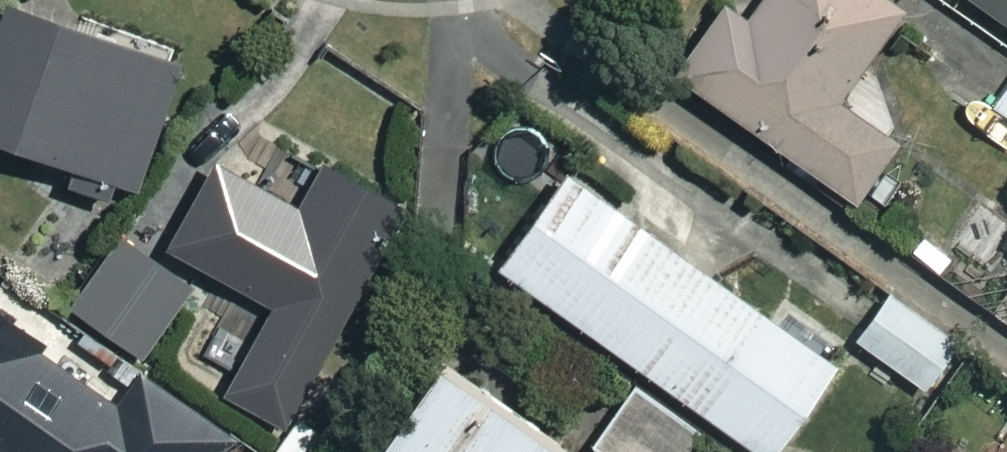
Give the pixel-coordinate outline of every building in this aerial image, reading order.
[(102,194),(107,182),(121,187),(170,58),(17,0),(0,0),(0,135),(57,156),(50,175),(102,194)] [(885,0),(739,0),(731,10),(717,0),(709,0),(662,65),(843,195),(885,135),(827,93),(891,4),(885,0)] [(1006,24),(1006,0),(973,0),(1006,24)] [(987,99),(1006,114),(1006,72),(987,99)] [(395,202),(314,156),(287,203),(205,156),(189,183),(161,167),(124,233),(110,225),(64,307),(141,351),(192,261),(264,302),(216,387),(273,419),(395,202)] [(552,163),(484,257),(754,451),(757,451),(824,360),(552,163)] [(935,329),(878,288),(845,333),(902,374),(935,329)] [(231,429),(136,366),(106,412),(34,364),(45,347),(0,317),(0,451),(199,451),(231,429)] [(418,347),(347,451),(575,451),(418,347)] [(583,440),(602,451),(673,451),(690,425),(621,380),(583,440)]
